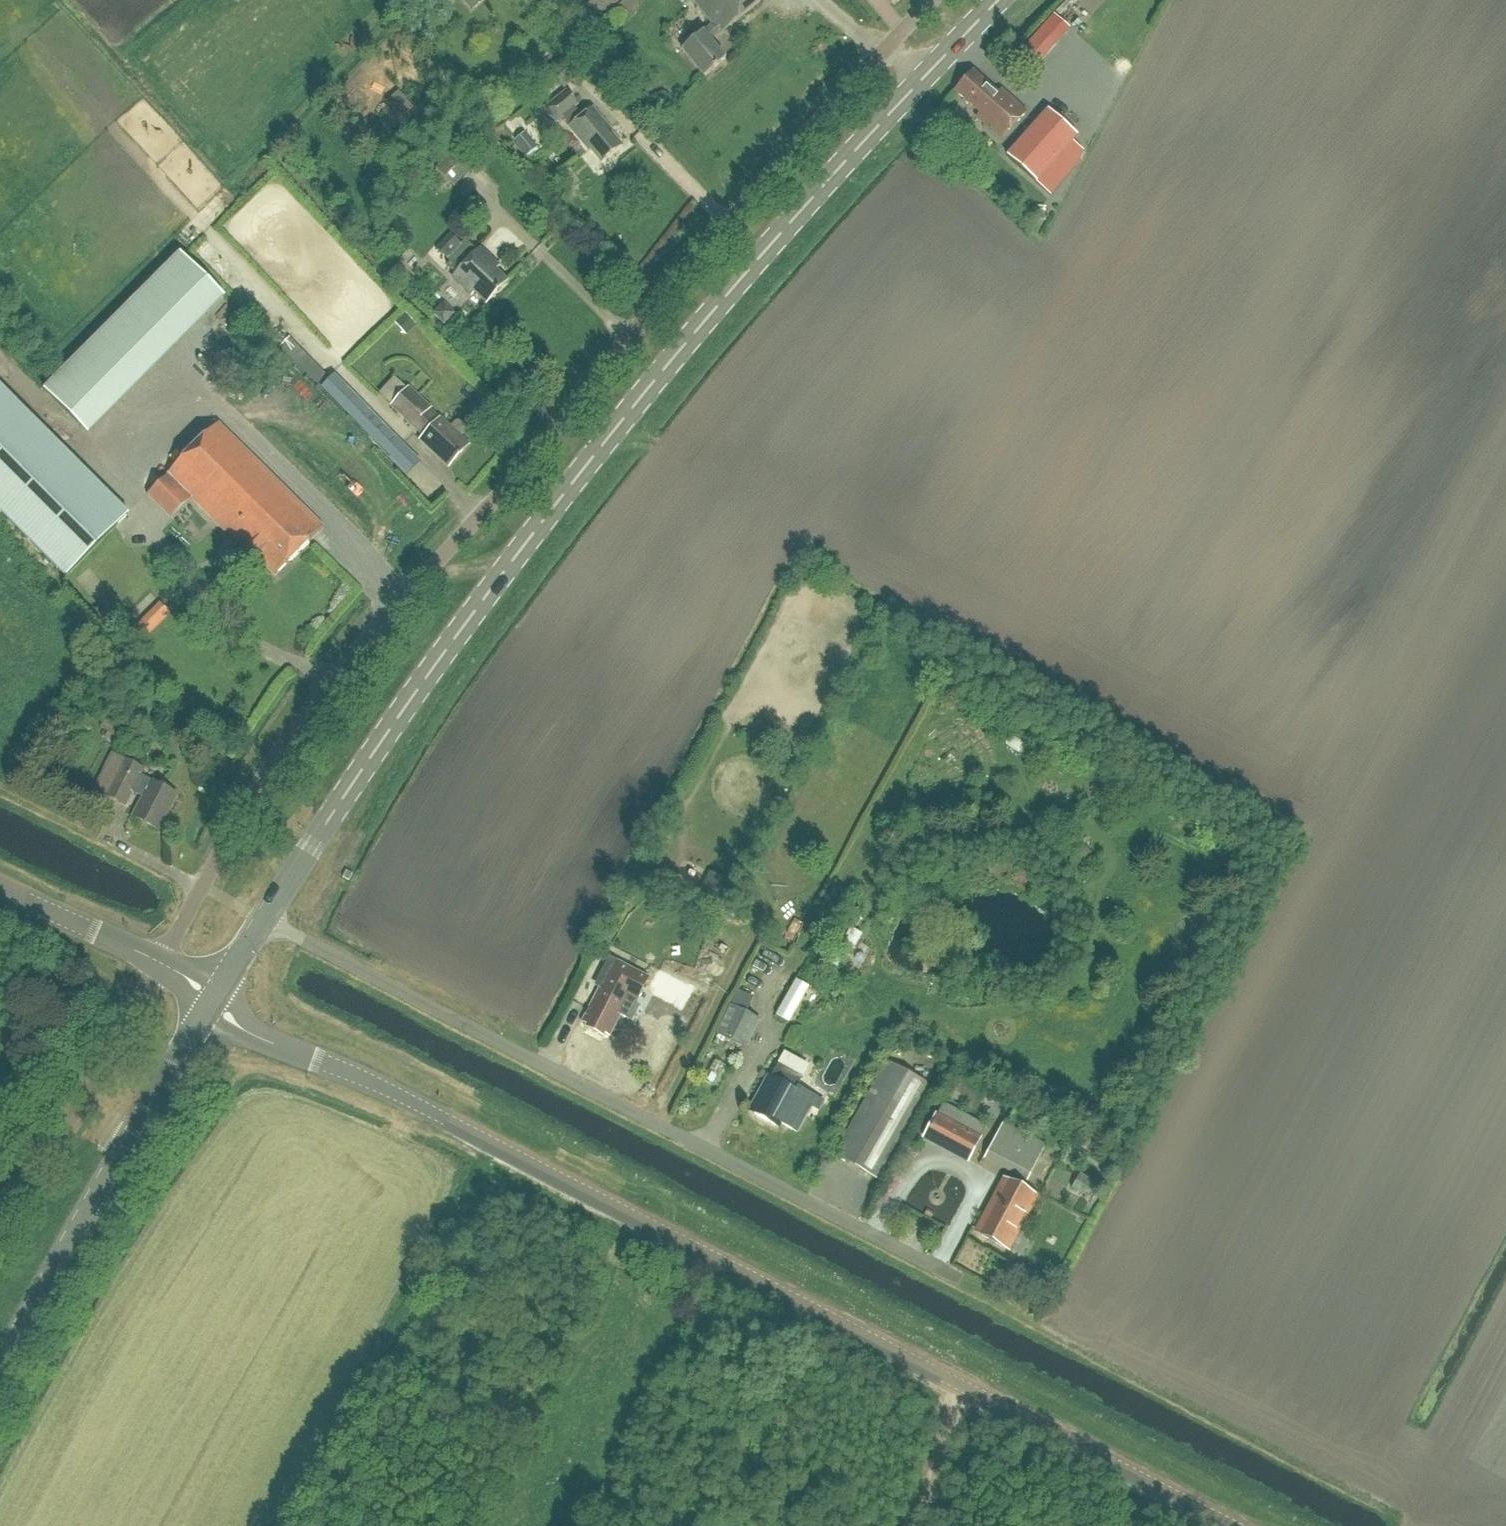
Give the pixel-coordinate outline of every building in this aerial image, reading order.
[(763,0),(691,0),(713,26),(703,33),(682,50),(705,77),(726,60),(710,42),(720,34),(721,35),(763,0)] [(1047,16),(1034,29),(1049,44),(1062,32),(1047,16)] [(564,91),(583,74),(567,55),(548,71),(564,91)] [(1009,104),(973,73),(955,93),(980,115),(977,119),(1002,141),(1027,113),(1012,101),(1009,104)] [(582,118),(574,108),(576,106),(566,93),(546,110),(557,122),(562,118),(571,128),(570,128),(589,151),(591,150),(602,162),(620,147),(610,134),(611,133),(592,110),(582,118)] [(1006,156),(1035,182),(1071,142),(1075,137),(1046,111),(1006,156)] [(527,155),(536,148),(525,134),(516,141),(527,155)] [(1071,142),(1035,182),(1050,196),(1075,170),(1082,152),(1071,142)] [(455,188),(478,164),(459,146),(436,171),(455,188)] [(565,183),(558,174),(552,179),(558,187),(565,183)] [(462,246),(450,236),(437,250),(450,263),(447,266),(456,274),(453,277),(472,296),(475,293),(487,305),(507,283),(490,266),(493,262),(480,249),(478,251),(466,241),(462,246)] [(179,253),(44,390),(89,436),(225,299),(179,253)] [(443,304),(434,314),(445,324),(454,315),(443,304)] [(406,314),(397,322),(407,334),(416,326),(406,314)] [(0,386),(0,513),(65,578),(129,515),(0,386)] [(464,440),(460,437),(466,431),(466,429),(459,422),(456,422),(451,428),(440,418),(439,419),(430,410),(431,409),(409,388),(392,407),(422,436),(418,440),(443,463),(447,458),(453,463),(465,450),(460,445),(464,440)] [(391,458),(404,446),(380,422),(367,434),(391,458)] [(323,528),(218,424),(167,475),(146,497),(170,520),(191,499),(258,565),(261,562),(275,576),(323,528)] [(145,618),(138,625),(148,636),(156,629),(145,618)] [(177,795),(141,777),(144,770),(112,754),(94,791),(126,807),(133,793),(142,798),(132,818),(159,831),(177,795)] [(851,928),(830,963),(841,970),(862,935),(851,928)] [(634,1017),(639,1008),(635,1006),(649,979),(614,961),(582,1023),(587,1026),(585,1029),(603,1038),(605,1035),(609,1038),(621,1016),(627,1019),(634,1017)] [(795,980),(775,1016),(788,1023),(808,987),(795,980)] [(60,1002),(67,990),(57,984),(50,996),(60,1002)] [(716,1034),(739,1046),(753,1017),(731,1005),(716,1034)] [(784,1061),(824,1077),(829,1065),(788,1049),(784,1061)] [(877,1179),(929,1085),(886,1061),(869,1092),(858,1110),(834,1155),(877,1179)] [(801,1078),(778,1066),(771,1078),(768,1076),(751,1107),(757,1110),(754,1115),(779,1128),(781,1124),(797,1133),(811,1107),(818,1111),(823,1101),(800,1089),(798,1093),(794,1091),(801,1078)] [(927,1138),(969,1161),(981,1140),(938,1117),(927,1138)] [(1035,1150),(1002,1132),(995,1143),(1017,1155),(1011,1166),(1023,1172),(1035,1150)] [(1007,1250),(1036,1198),(1008,1182),(979,1235),(1007,1250)]
